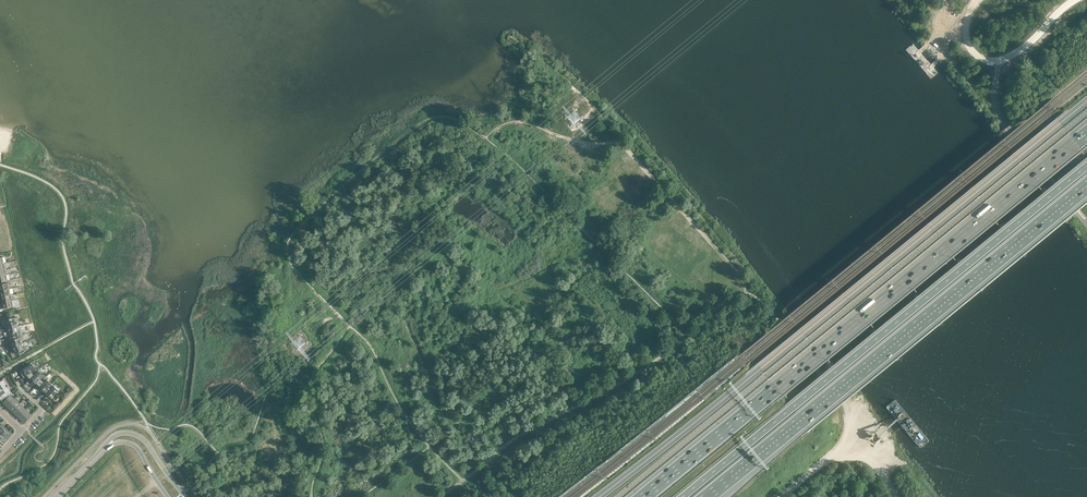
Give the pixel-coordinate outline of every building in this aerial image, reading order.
[(968,182),(961,173),(957,176),(964,185),(968,182)] [(968,189),(995,222),(999,219),(972,186),(968,189)] [(925,217),(918,208),(914,211),(922,220),(925,217)] [(925,224),(952,257),(956,254),(929,221),(925,224)] [(882,252),(875,243),(872,246),(879,255),(882,252)] [(882,259),(909,292),(913,289),(886,256),(882,259)] [(17,275),(18,275),(17,269),(7,272),(8,277),(10,284),(18,281),(17,275)] [(840,287),(832,278),(828,281),(836,290),(840,287)] [(65,301),(70,295),(67,292),(65,290),(64,289),(59,295),(60,295),(64,290),(70,295),(65,301)] [(840,294),(866,327),(870,324),(843,291),(840,294)] [(12,300),(2,302),(3,308),(13,306),(12,300)] [(17,317),(1,321),(2,325),(2,324),(2,326),(3,326),(5,326),(5,329),(18,326),(17,322),(18,322),(17,317)] [(5,338),(21,334),(20,330),(19,330),(18,326),(5,329),(6,332),(5,332),(4,333),(4,335),(5,338)] [(9,346),(22,343),(21,339),(22,339),(21,334),(5,338),(5,342),(6,341),(6,343),(7,343),(8,343),(9,346)] [(11,355),(12,359),(27,350),(25,346),(24,347),(22,343),(9,346),(9,348),(12,352),(11,353),(10,354),(11,355)] [(30,379),(37,372),(35,369),(34,369),(31,364),(19,371),(22,376),(24,376),(25,379),(28,381),(30,379)] [(31,383),(35,387),(45,377),(42,374),(41,375),(37,372),(30,379),(32,381),(31,383)] [(41,390),(43,392),(50,384),(46,380),(48,379),(45,377),(35,387),(40,391),(41,390)] [(2,403),(9,395),(11,394),(8,389),(5,383),(2,378),(2,379),(0,380),(0,399),(2,403)] [(51,383),(50,384),(43,392),(42,393),(46,397),(47,396),(50,398),(58,389),(51,383)] [(14,400),(9,395),(2,403),(7,408),(14,400)] [(20,405),(14,400),(7,408),(12,413),(20,405)] [(12,413),(18,418),(25,410),(20,405),(12,413)] [(30,415),(25,410),(18,418),(23,423),(30,415)] [(2,445),(9,439),(6,436),(0,441),(0,443),(2,445)]
